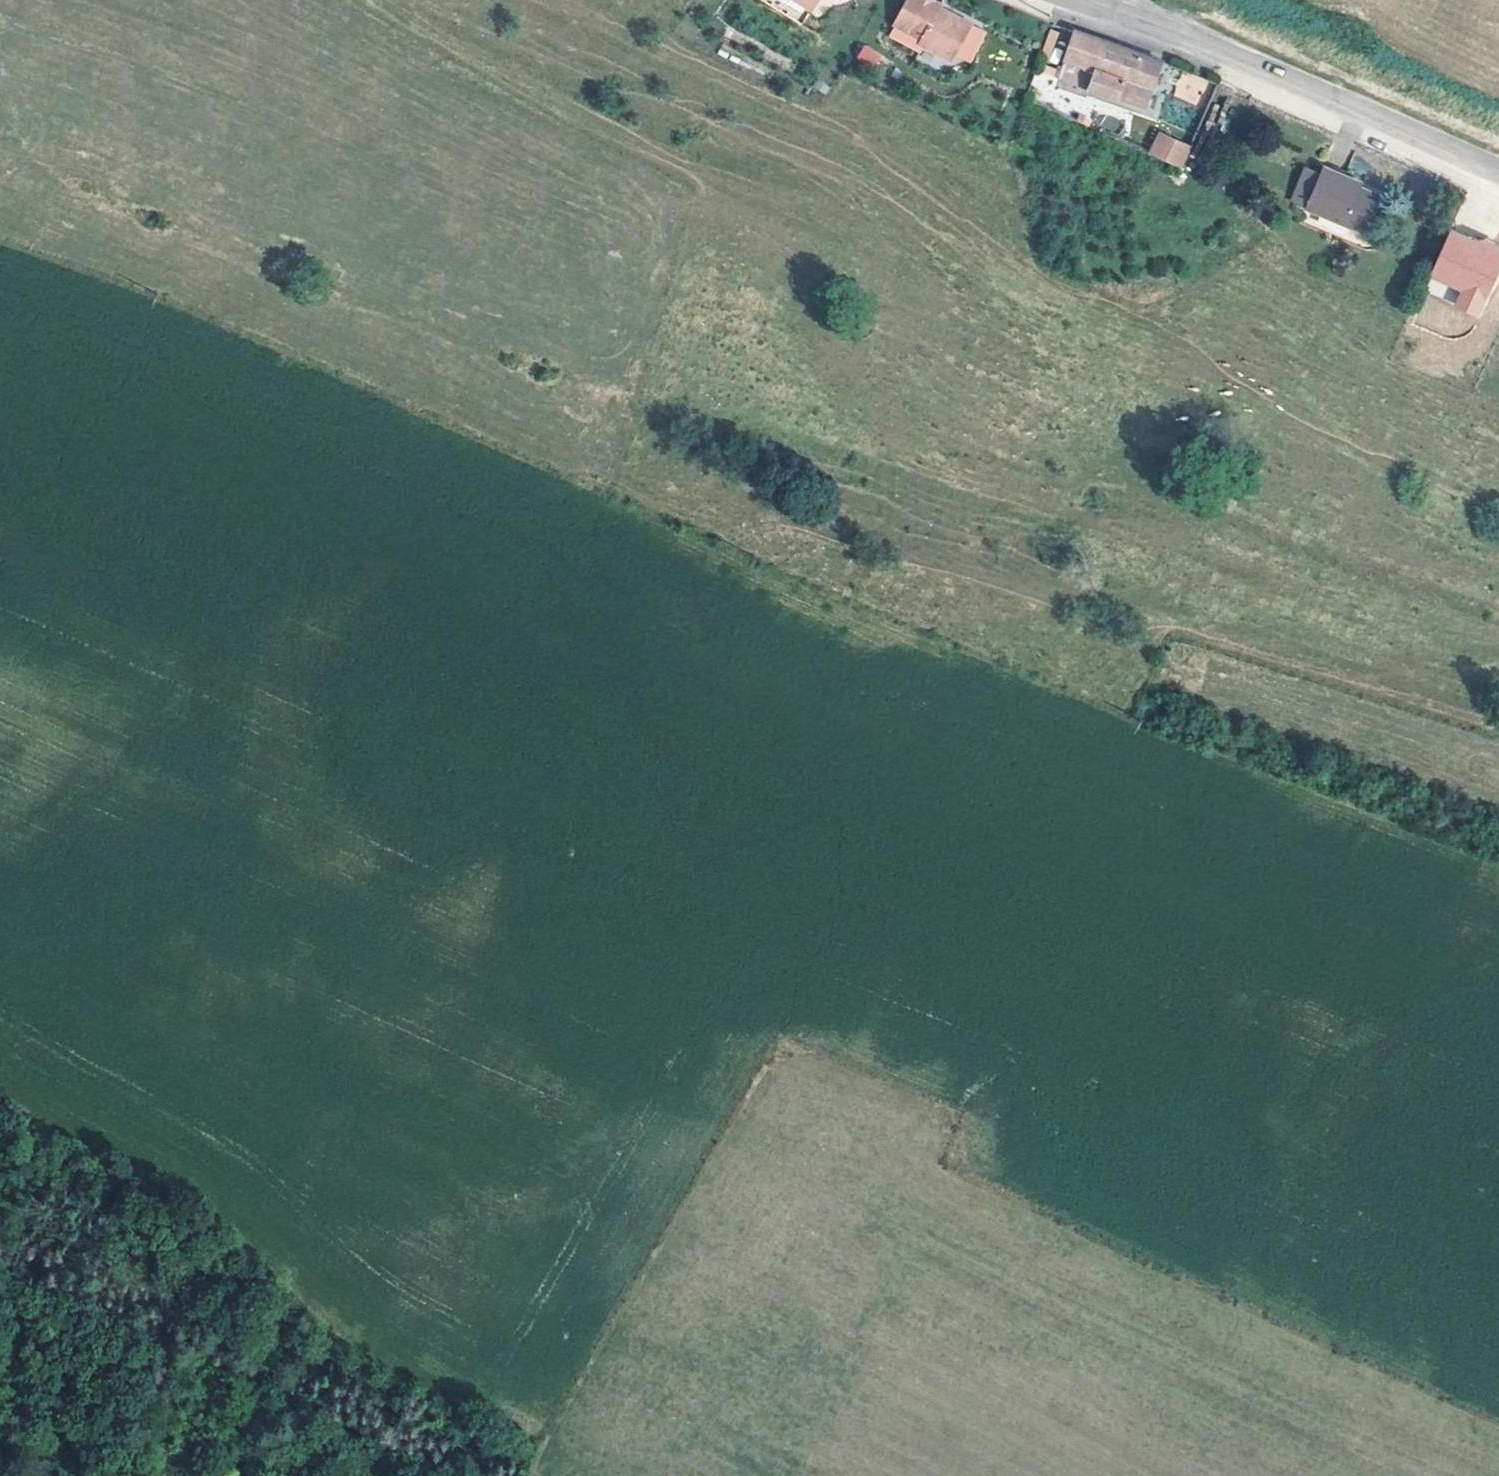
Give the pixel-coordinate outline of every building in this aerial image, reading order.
[(824,11),(830,0),(803,0),(824,11)] [(967,33),(974,18),(952,8),(951,10),(939,5),(941,0),(909,0),(901,19),(928,30),(926,36),(959,51),(967,33)] [(1049,29),(1042,61),(1061,65),(1068,32),(1049,29)] [(1144,110),(1162,60),(1077,32),(1061,81),(1144,110)] [(864,44),(855,58),(875,70),(883,56),(864,44)] [(1171,96),(1198,107),(1209,81),(1182,70),(1171,96)] [(1153,137),(1144,157),(1174,170),(1184,151),(1153,137)] [(1329,168),(1315,198),(1370,223),(1386,187),(1357,174),(1359,170),(1333,159),(1329,168)] [(1301,192),(1315,198),(1329,168),(1314,161),(1301,192)] [(1425,291),(1440,296),(1444,286),(1458,292),(1452,308),(1480,319),(1498,271),(1498,245),(1450,226),(1425,291)]
